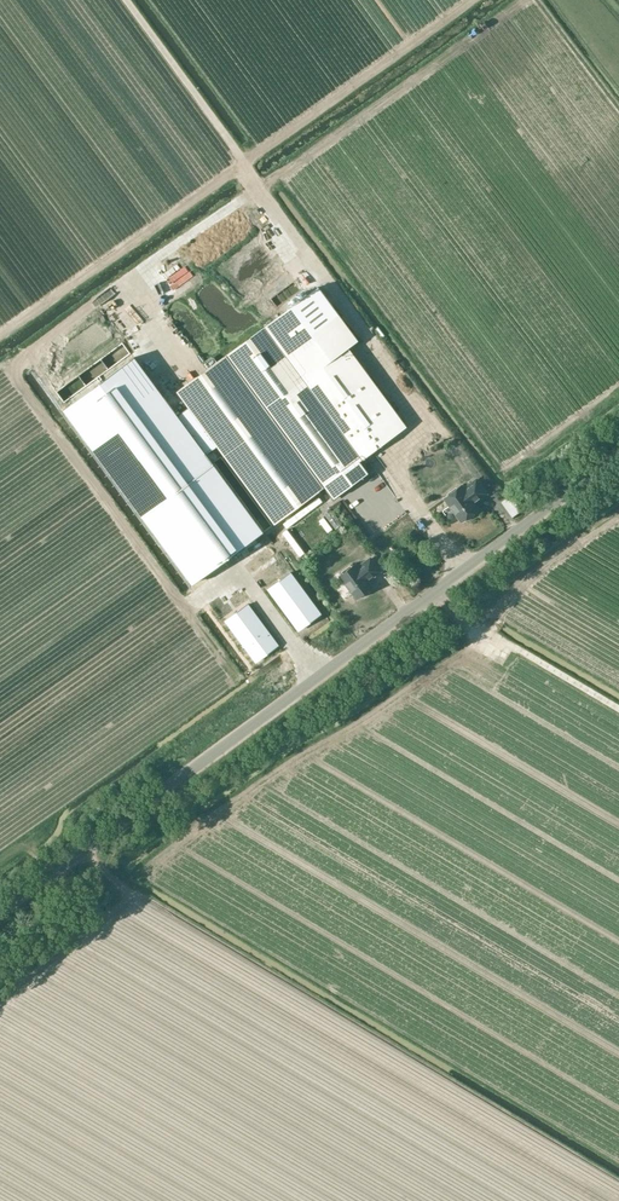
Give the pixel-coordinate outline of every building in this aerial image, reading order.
[(230,356),(179,393),(188,406),(218,446),(274,524),(326,486),(334,498),(368,473),(359,461),(368,455),(406,427),(368,374),(348,348),(358,341),(338,313),(320,289),(285,315),(230,356)] [(134,357),(66,407),(195,583),(264,532),(206,454),(218,446),(188,406),(177,414),(134,357)] [(458,489),(445,498),(462,521),(478,509),(472,501),(475,498),(476,500),(485,493),(476,480),(460,492),(458,489)] [(352,567),(340,575),(357,598),(372,587),(366,579),(369,577),(370,578),(379,571),(370,559),(354,570),(352,567)] [(266,589),(297,631),(320,615),(289,573),(266,589)] [(221,614),(251,656),(274,640),(243,598),(221,614)]
